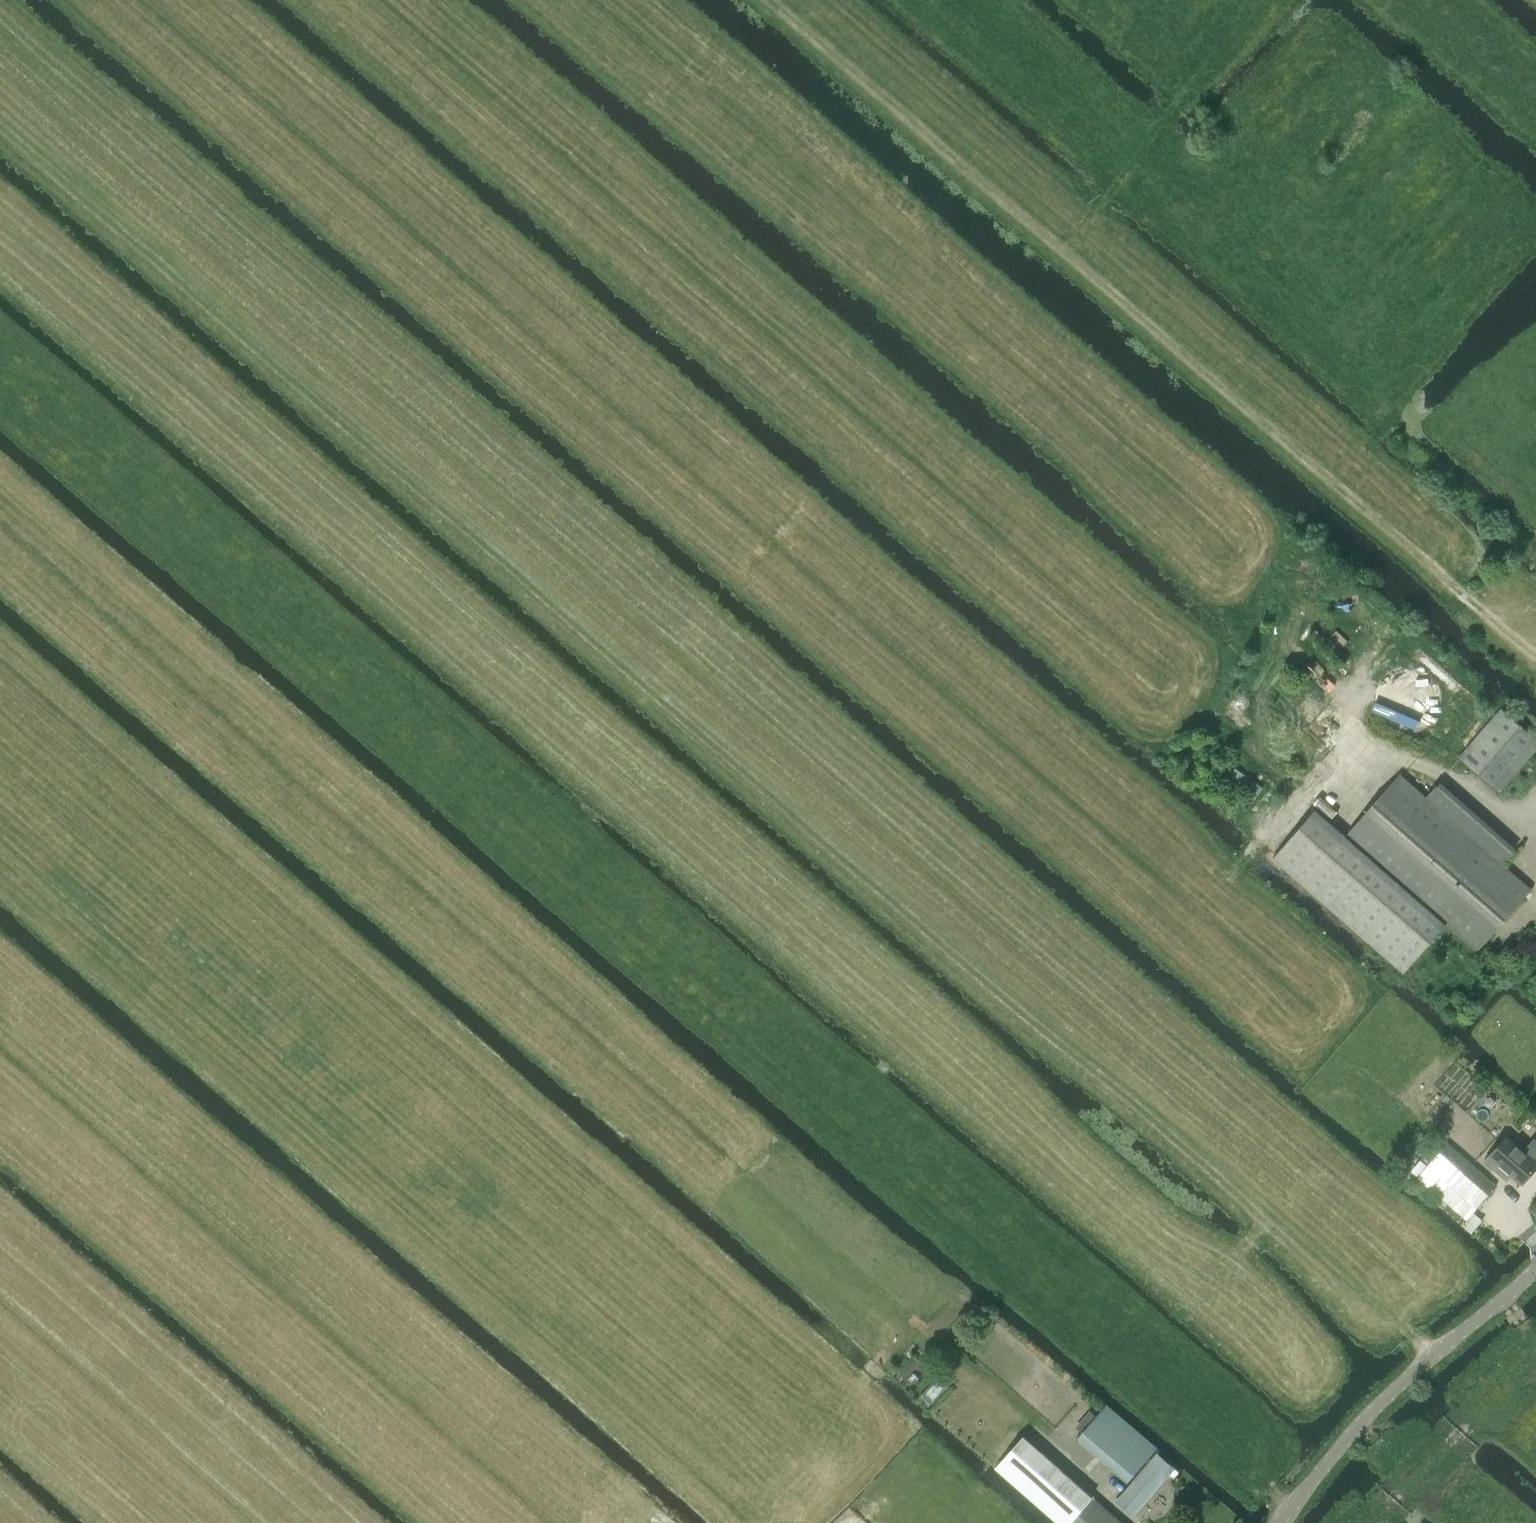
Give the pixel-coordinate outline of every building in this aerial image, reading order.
[(1459,757),(1498,792),(1535,749),(1535,737),(1502,707),(1459,757)] [(1315,808),(1273,856),(1404,971),(1446,923),(1476,949),(1530,888),(1504,865),(1425,795),(1400,773),(1346,834),(1315,808)] [(1485,1160),(1505,1177),(1509,1172),(1522,1183),(1535,1167),(1535,1161),(1507,1135),(1485,1160)] [(1448,1143),(1418,1176),(1468,1218),(1473,1212),(1496,1185),(1448,1143)] [(1106,1404),(1077,1437),(1094,1452),(1123,1418),(1106,1404)] [(996,1467),(1060,1522),(1069,1522),(1092,1496),(1023,1436),(996,1467)] [(1133,1513),(1173,1466),(1158,1453),(1118,1500),(1133,1513)] [(1092,1496),(1069,1522),(1123,1522),(1092,1496)]
